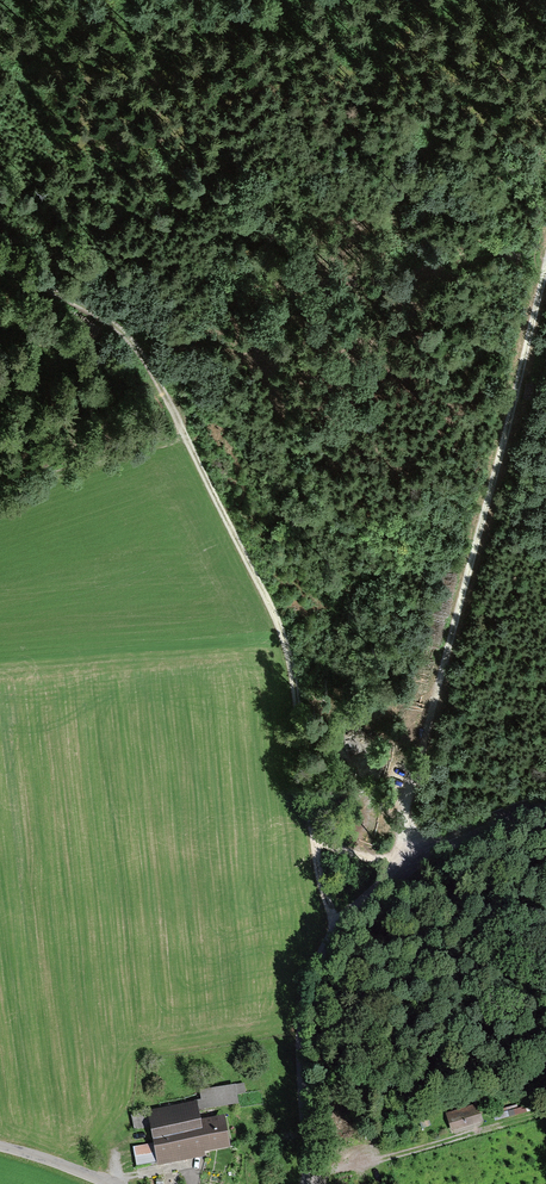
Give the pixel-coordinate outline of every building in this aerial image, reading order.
[(246,1085),(237,1085),(238,1100),(247,1099),(246,1085)] [(200,1094),(202,1113),(232,1108),(229,1090),(200,1094)] [(492,1115),(494,1120),(516,1113),(515,1107),(492,1115)] [(148,1116),(157,1167),(226,1154),(220,1122),(196,1127),(192,1108),(148,1116)] [(446,1120),(450,1134),(480,1126),(477,1111),(446,1120)]
